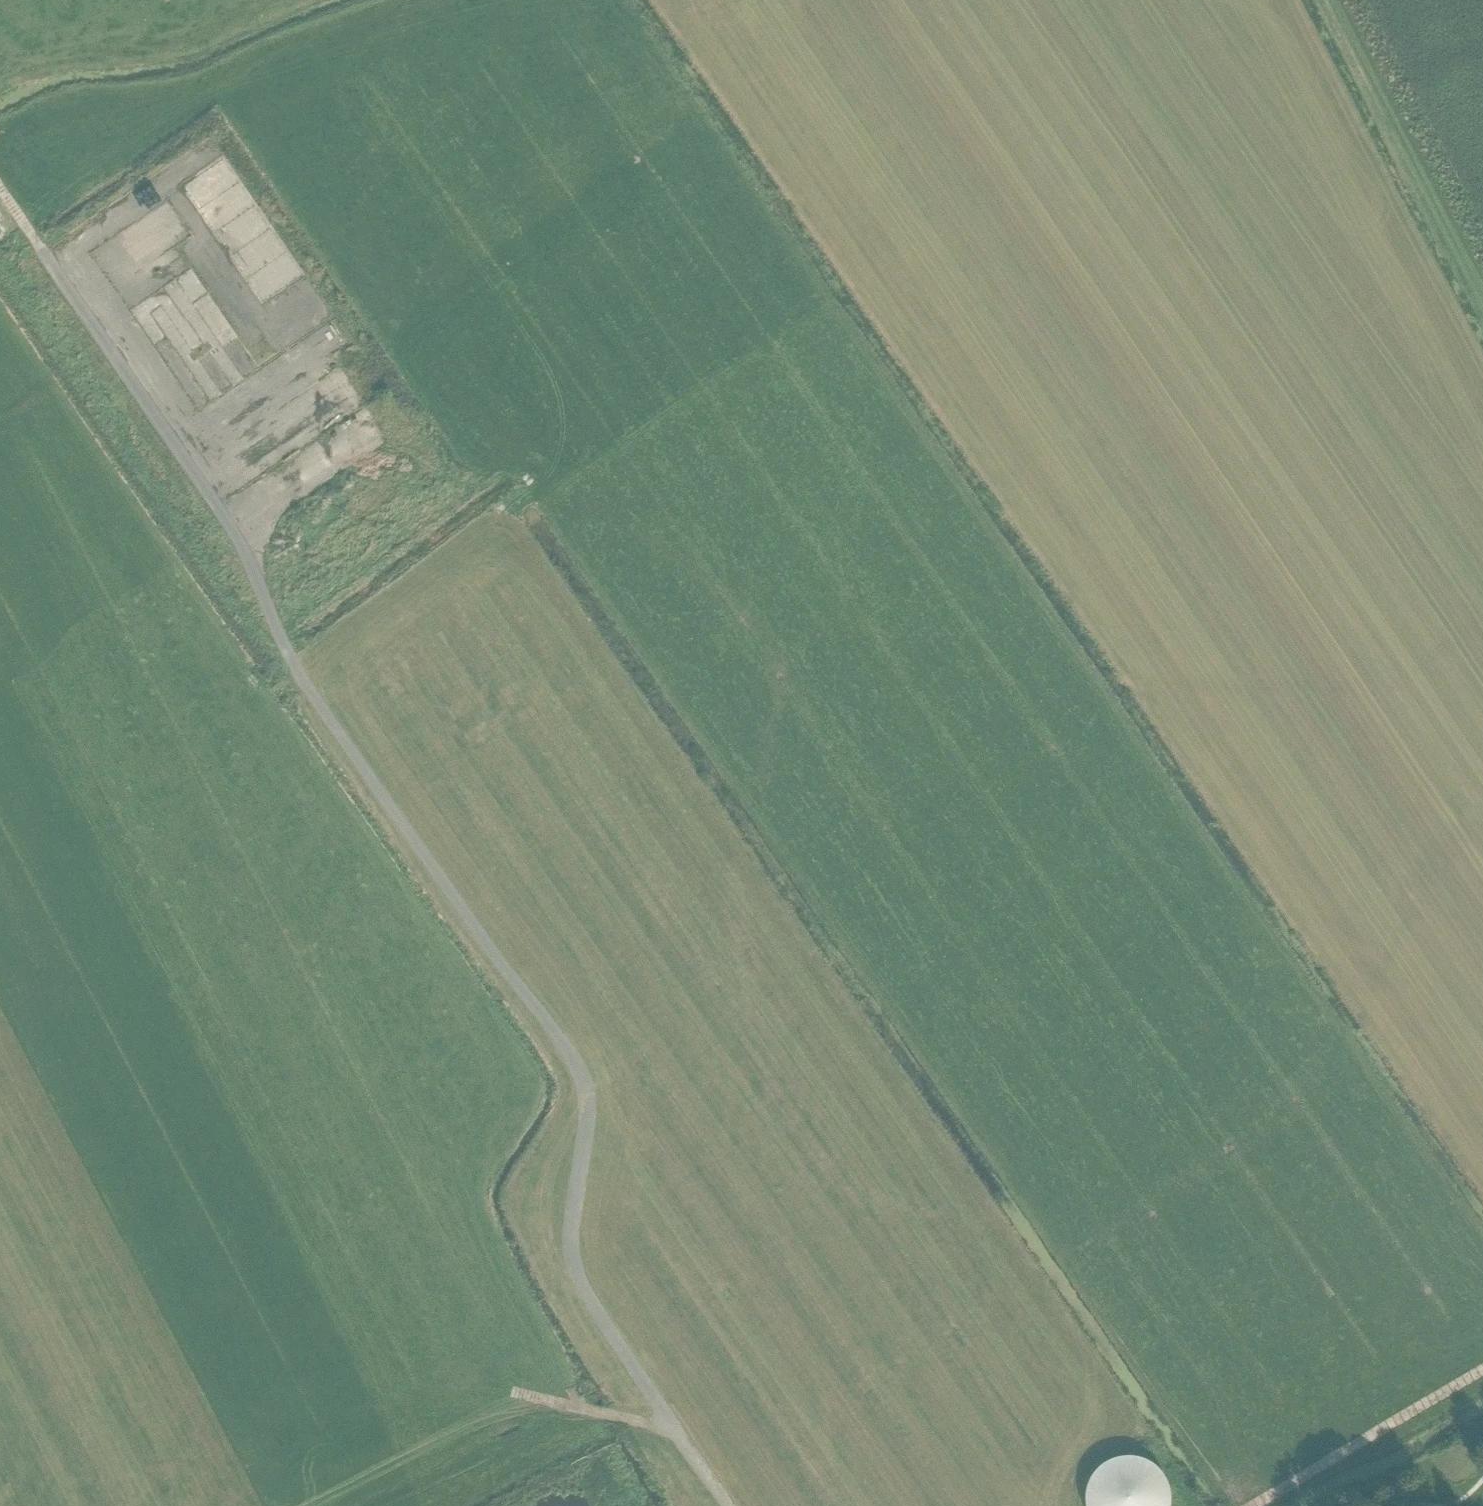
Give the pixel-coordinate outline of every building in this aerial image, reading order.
[(1173,1479),(1131,1467),(1125,1491),(1113,1488),(1108,1505),(1165,1505),(1173,1479)]
